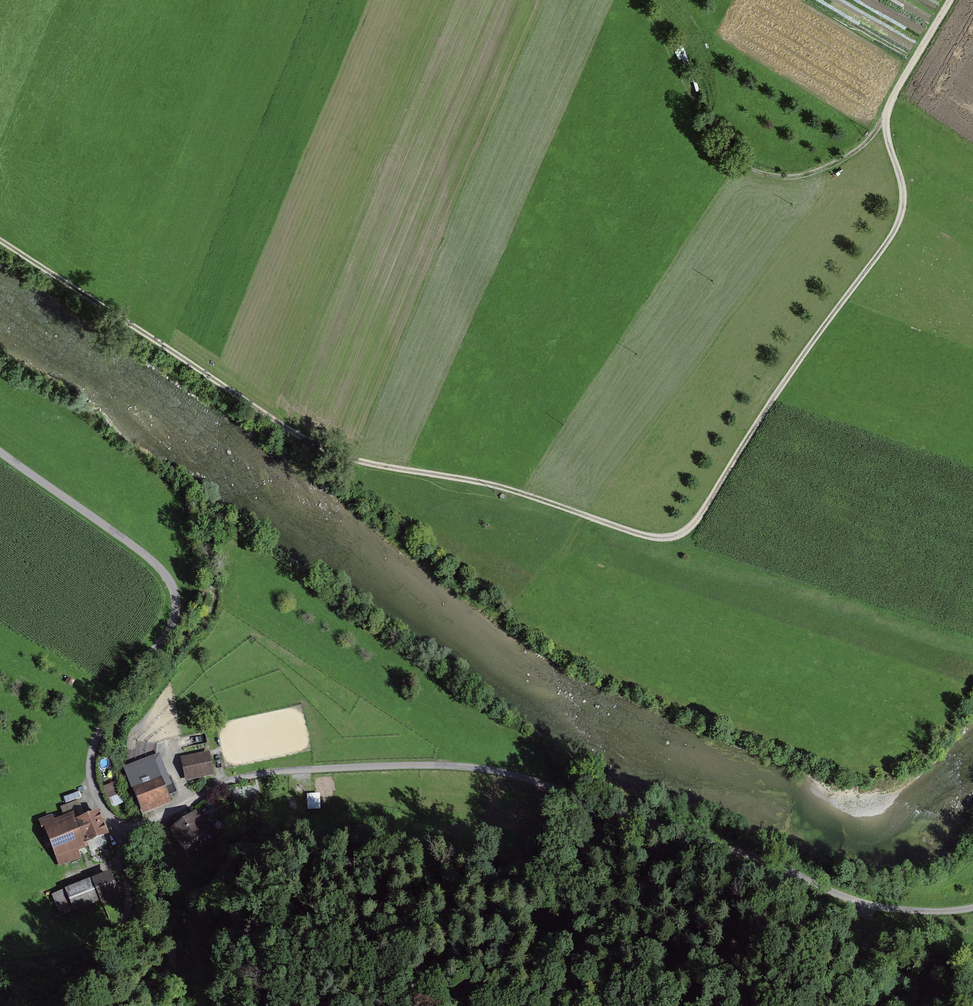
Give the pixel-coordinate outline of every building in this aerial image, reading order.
[(210,751),(181,757),(186,782),(215,776),(210,751)] [(154,756),(125,768),(143,815),(172,803),(154,756)] [(322,808),(321,792),(308,793),(309,808),(322,808)] [(88,842),(108,835),(100,814),(83,820),(80,811),(59,819),(55,809),(36,815),(56,872),(85,862),(81,851),(90,848),(88,842)] [(197,813),(170,831),(190,861),(217,843),(197,813)] [(111,872),(53,894),(62,919),(121,896),(111,872)]
